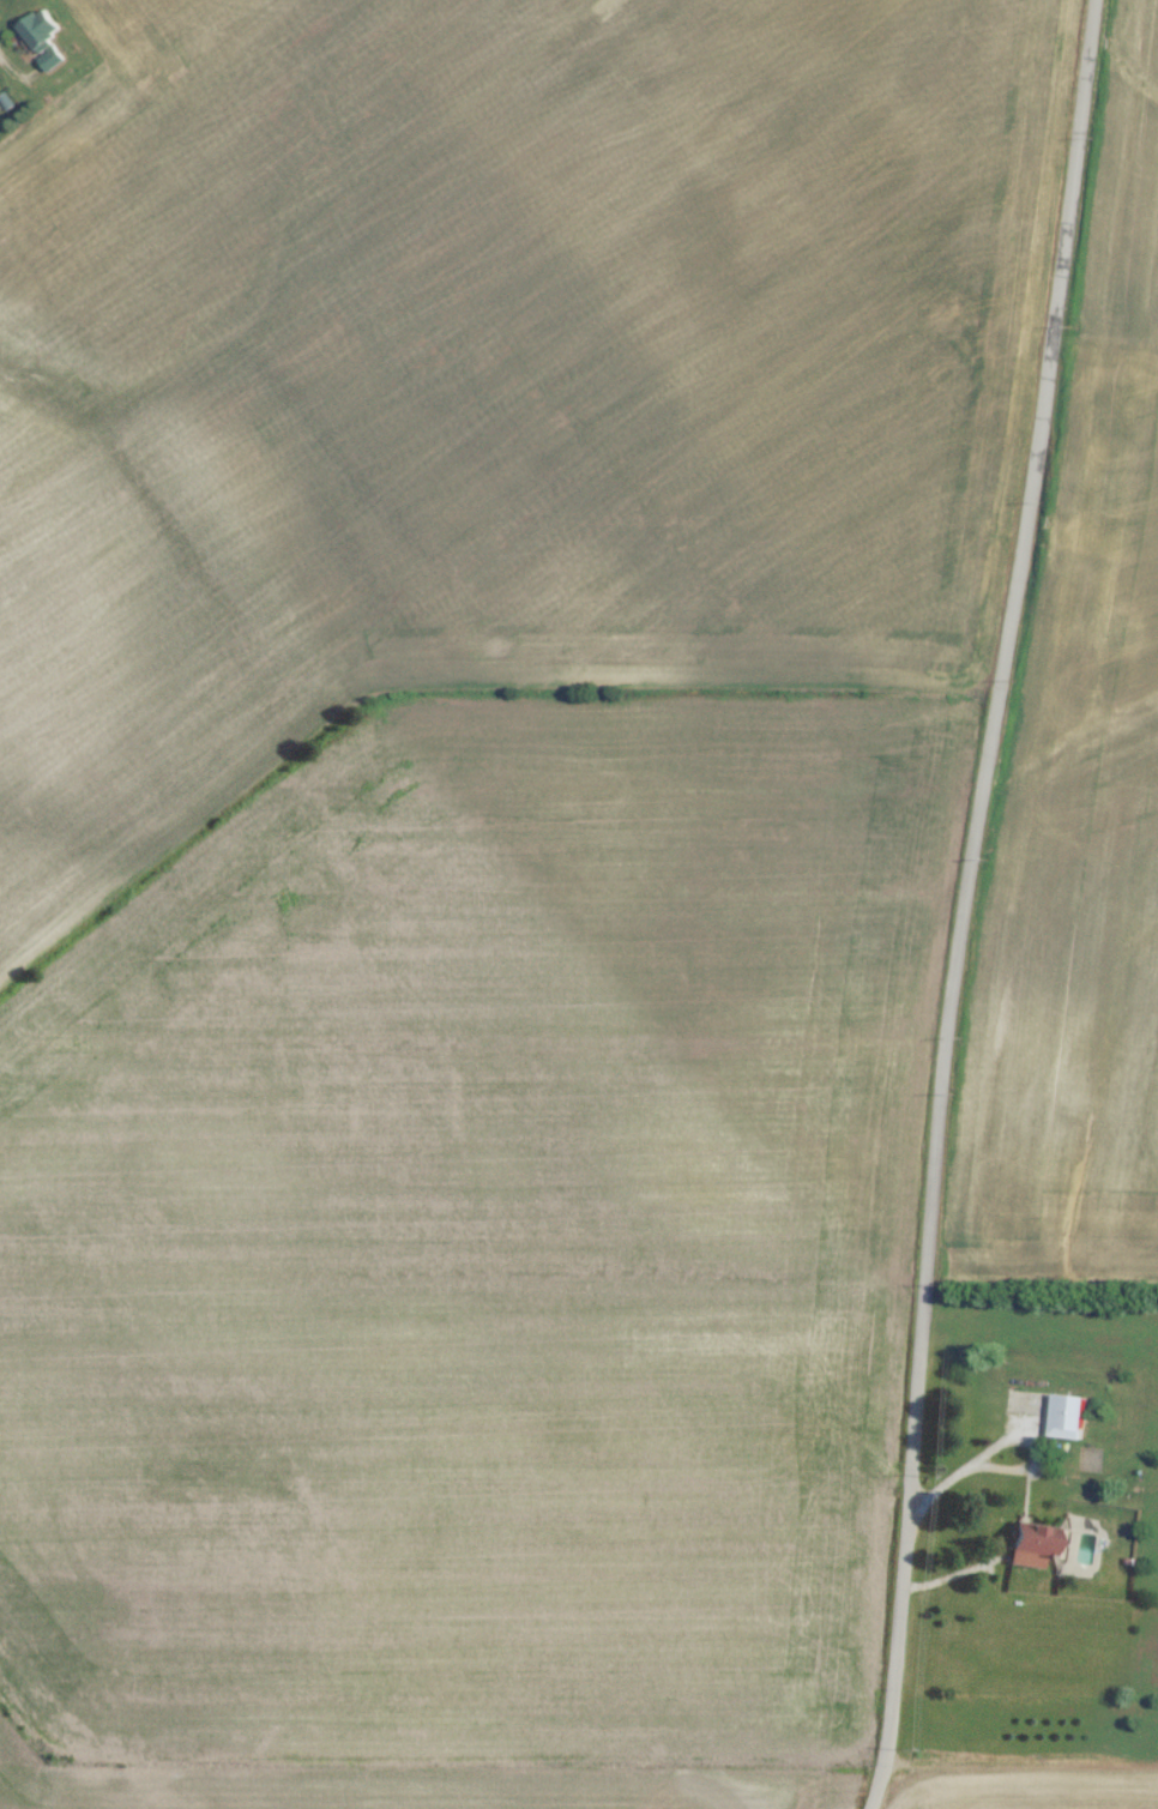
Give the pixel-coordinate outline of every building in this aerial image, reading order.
[(65,35),(43,13),(19,37),(41,59),(65,35)] [(1054,1423),(1057,1400),(1012,1393),(1008,1416),(1054,1423)] [(1063,1535),(1017,1528),(1013,1555),(1059,1562),(1063,1535)]
